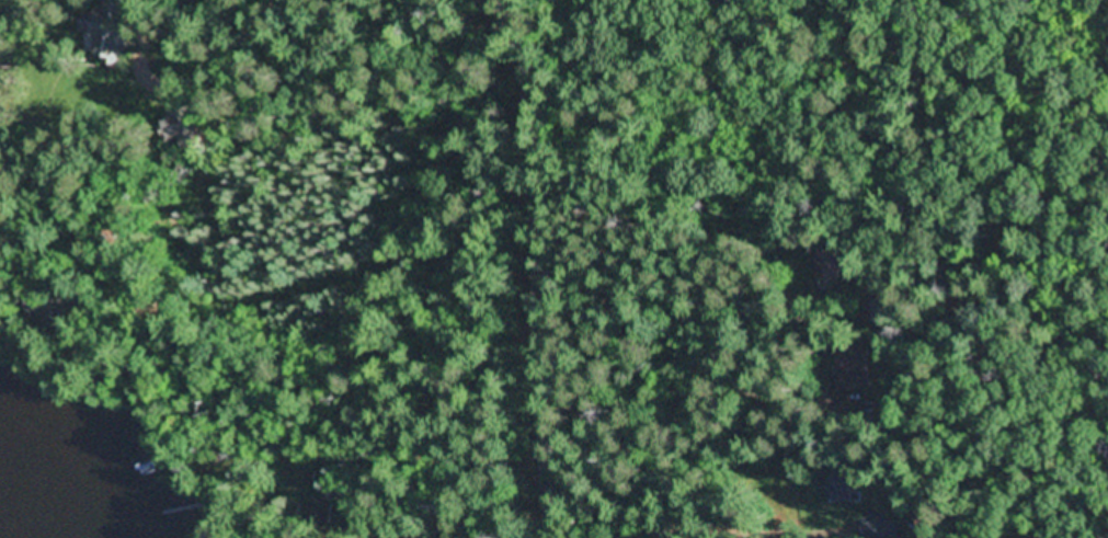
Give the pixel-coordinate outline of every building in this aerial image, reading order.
[(107,11),(108,0),(135,0),(135,2),(126,68),(98,64),(101,37),(96,36),(96,32),(84,31),(87,11),(100,13),(101,10),(107,11)] [(196,106),(208,146),(187,152),(183,138),(173,141),(167,122),(176,118),(175,113),(196,106)] [(194,301),(182,313),(172,304),(183,291),(194,301)] [(316,472),(315,482),(306,482),(307,471),(316,472)] [(853,472),(853,503),(832,503),(832,485),(821,485),(821,472),(853,472)] [(331,529),(331,534),(308,531),(311,508),(311,502),(334,504),(331,529)] [(898,520),(898,537),(866,537),(866,519),(872,520),(872,514),(886,514),(886,520),(898,520)]
